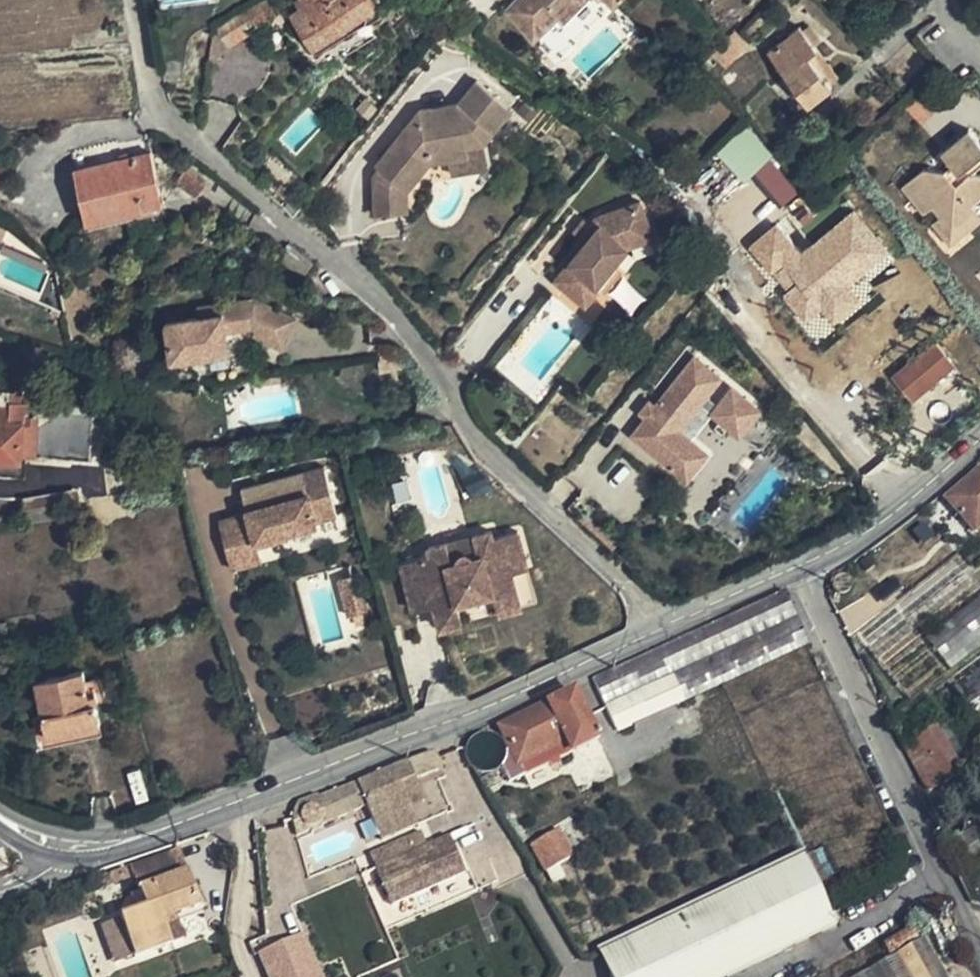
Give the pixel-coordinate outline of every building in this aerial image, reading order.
[(236,13),(243,24),(250,20),(254,26),(275,13),(267,0),(258,0),(236,13)] [(288,14),(312,49),(345,28),(362,15),(375,5),(372,0),(300,0),(303,5),(298,8),(288,14)] [(300,0),(293,0),(298,8),(303,5),(300,0)] [(508,8),(516,16),(511,21),(527,37),(552,11),(563,0),(516,0),(508,8)] [(552,11),(557,17),(563,22),(585,0),(584,0),(563,0),(552,11)] [(516,16),(508,8),(503,13),(511,21),(516,16)] [(552,11),(527,37),(532,42),(557,17),(552,11)] [(213,26),(227,48),(228,48),(250,35),(236,13),(213,26)] [(345,28),(312,49),(316,55),(366,22),(362,15),(345,28)] [(213,26),(208,60),(212,62),(214,62),(227,48),(213,26)] [(808,27),(802,31),(813,47),(819,42),(808,27)] [(802,31),(799,28),(767,53),(807,105),(831,87),(830,85),(838,79),(813,47),(802,31)] [(711,57),(722,68),(749,41),(738,30),(711,57)] [(168,61),(164,64),(161,69),(161,72),(162,75),(165,80),(167,81),(173,82),(178,81),(180,79),(183,75),(183,69),(182,66),(179,62),(176,61),(171,60),(168,61)] [(374,176),(375,213),(398,213),(397,184),(406,191),(429,162),(469,154),(466,144),(484,140),(511,108),(476,81),(458,104),(419,112),(375,167),(379,170),(374,176)] [(933,82),(907,106),(922,123),(949,98),(933,82)] [(366,98),(356,109),(367,118),(376,107),(366,98)] [(772,154),(746,126),(721,151),(744,178),(772,154)] [(901,188),(923,215),(932,208),(951,231),(976,211),(971,205),(979,198),(979,175),(975,175),(975,171),(967,161),(979,149),(979,143),(969,130),(941,153),(951,165),(944,171),(924,169),(901,188)] [(448,158),(451,173),(489,165),(484,140),(466,144),(469,154),(448,158)] [(975,171),(979,167),(979,149),(967,161),(975,171)] [(150,152),(74,171),(85,220),(163,202),(150,152)] [(0,162),(0,186),(12,173),(0,162)] [(181,175),(175,183),(196,198),(208,182),(186,166),(181,175)] [(280,182),(274,189),(284,197),(289,190),(280,182)] [(397,184),(398,213),(407,213),(406,191),(397,184)] [(581,248),(555,281),(585,305),(600,286),(594,282),(609,262),(619,250),(652,236),(638,200),(594,218),(575,244),(581,248)] [(800,252),(778,223),(746,247),(813,334),(859,300),(851,289),(892,258),(855,209),(800,252)] [(976,211),(951,231),(941,218),(933,225),(950,245),(979,220),(979,216),(976,211)] [(289,242),(278,256),(302,276),(313,262),(289,242)] [(609,262),(594,282),(600,286),(606,291),(621,272),(609,262)] [(197,319),(165,323),(170,360),(227,351),(225,334),(253,330),(252,336),(280,350),(295,321),(254,301),(195,310),(197,319)] [(937,343),(889,373),(907,402),(955,373),(937,343)] [(645,421),(632,437),(674,470),(694,444),(680,433),(703,404),(729,427),(750,403),(730,387),(715,405),(707,399),(721,380),(694,359),(645,421)] [(19,461),(20,455),(89,461),(93,411),(26,407),(27,405),(19,404),(19,395),(0,394),(0,459),(19,461)] [(648,400),(637,415),(645,421),(656,406),(648,400)] [(759,410),(750,403),(729,427),(738,435),(759,410)] [(694,444),(674,470),(686,480),(706,454),(694,444)] [(25,477),(27,456),(20,455),(19,461),(0,459),(0,476),(25,477)] [(246,513),(218,521),(227,555),(252,549),(250,543),(317,525),(316,522),(337,517),(324,469),(241,491),(246,513)] [(943,504),(971,535),(979,527),(979,474),(978,472),(943,504)] [(78,491),(23,500),(26,522),(82,512),(78,491)] [(79,521),(78,515),(0,528),(0,534),(79,521)] [(430,555),(421,557),(434,605),(437,617),(459,611),(457,602),(456,597),(491,587),(495,601),(517,595),(512,573),(528,568),(517,531),(493,538),(491,531),(428,548),(430,555)] [(977,562),(954,532),(844,618),(909,701),(979,646),(979,559),(977,562)] [(250,543),(252,549),(288,539),(286,533),(250,543)] [(258,547),(227,555),(231,570),(261,561),(258,547)] [(421,557),(400,563),(414,611),(434,605),(421,557)] [(352,575),(338,578),(346,606),(359,603),(352,575)] [(491,587),(456,597),(457,602),(493,593),(491,587)] [(517,595),(495,601),(498,614),(521,608),(517,595)] [(741,613),(593,679),(615,728),(622,732),(632,727),(630,723),(681,701),(682,706),(811,647),(789,596),(783,596),(765,602),(741,613)] [(359,603),(346,606),(348,616),(353,615),(355,625),(364,623),(359,603)] [(459,611),(437,617),(440,629),(463,623),(459,611)] [(953,671),(966,693),(979,707),(979,655),(953,671)] [(36,684),(47,735),(100,724),(95,703),(89,703),(83,674),(36,684)] [(88,696),(89,703),(95,703),(97,702),(95,694),(88,696)] [(573,695),(495,733),(505,754),(517,777),(519,781),(596,743),(573,695)] [(931,734),(950,767),(962,760),(958,753),(943,727),(931,734)] [(950,767),(931,734),(899,752),(924,797),(958,779),(950,767)] [(505,754),(500,756),(500,762),(498,767),(494,771),(490,775),(486,777),(481,778),(476,778),(471,776),(479,795),(481,795),(517,777),(505,754)] [(425,759),(404,768),(411,784),(431,774),(425,759)] [(362,804),(411,784),(404,768),(355,789),(362,804)] [(315,811),(295,819),(294,852),(370,818),(385,851),(411,839),(402,819),(418,811),(406,786),(362,804),(358,796),(316,815),(315,811)] [(951,843),(967,867),(979,858),(979,823),(951,843)] [(558,825),(528,843),(545,870),(574,852),(558,825)] [(364,869),(369,881),(420,858),(415,846),(364,869)] [(458,885),(442,848),(369,881),(385,917),(458,885)] [(198,911),(177,854),(128,872),(144,913),(150,930),(163,926),(198,911)] [(596,951),(608,976),(727,976),(833,927),(800,855),(596,951)] [(119,874),(97,883),(100,891),(106,888),(123,881),(119,874)] [(136,967),(174,951),(169,939),(163,926),(150,930),(144,913),(117,926),(136,967)] [(258,954),(268,976),(323,976),(303,933),(258,954)] [(924,940),(860,976),(944,976),(924,940)]
